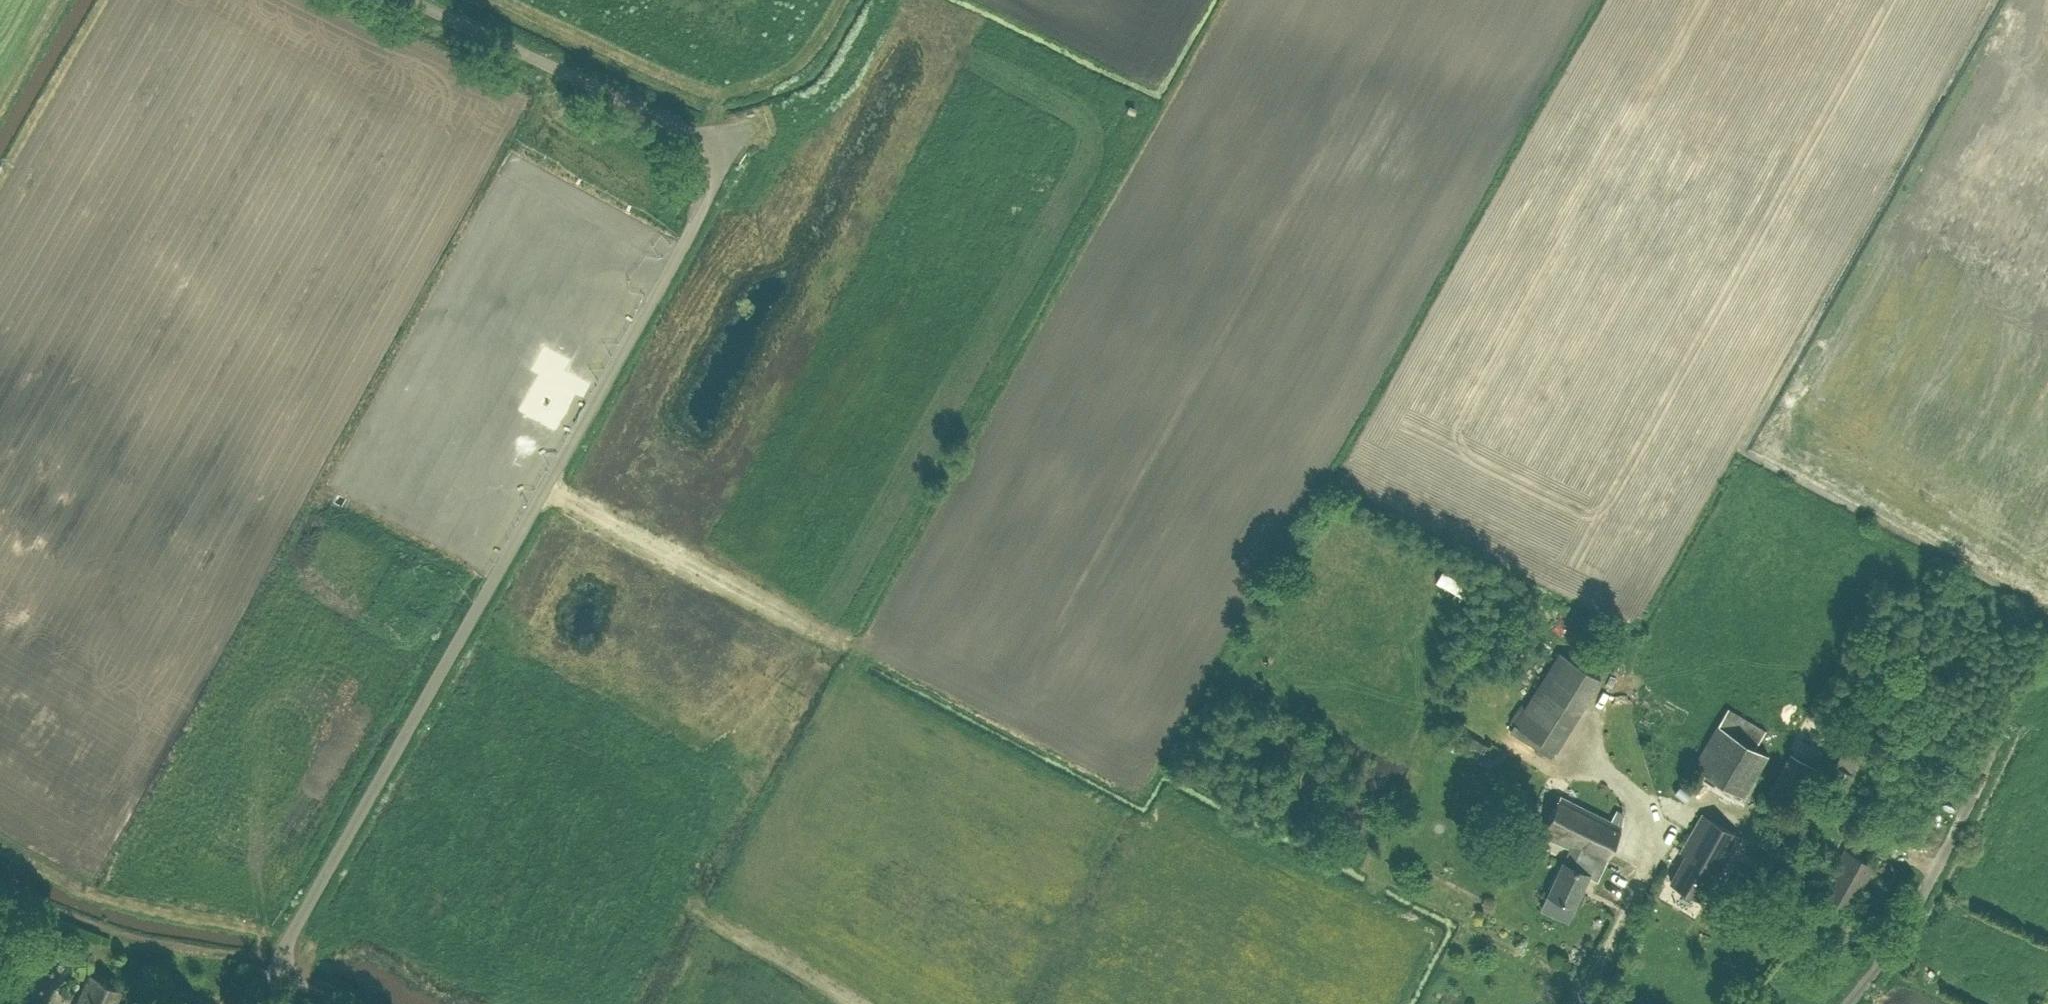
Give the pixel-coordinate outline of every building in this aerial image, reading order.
[(1557,748),(1603,678),(1563,651),(1517,721),(1557,748)] [(1743,795),(1767,754),(1755,746),(1765,729),(1727,707),(1693,765),(1743,795)] [(1863,755),(1845,746),(1835,765),(1854,774),(1863,755)] [(1766,795),(1794,811),(1817,770),(1788,754),(1766,795)] [(1854,774),(1835,765),(1834,764),(1816,800),(1837,810),(1854,774)] [(1597,878),(1622,825),(1561,795),(1542,833),(1571,847),(1564,862),(1548,893),(1574,905),(1588,875),(1597,878)] [(1720,873),(1741,837),(1702,814),(1681,850),(1687,854),(1671,881),(1699,898),(1715,870),(1720,873)] [(1859,889),(1873,864),(1844,848),(1833,868),(1835,870),(1823,892),(1848,906),(1859,888),(1859,889)] [(79,1003),(114,1003),(121,989),(92,976),(79,1003)] [(1742,994),(1743,993),(1746,990),(1740,985),(1737,990),(1740,993),(1742,994)]
